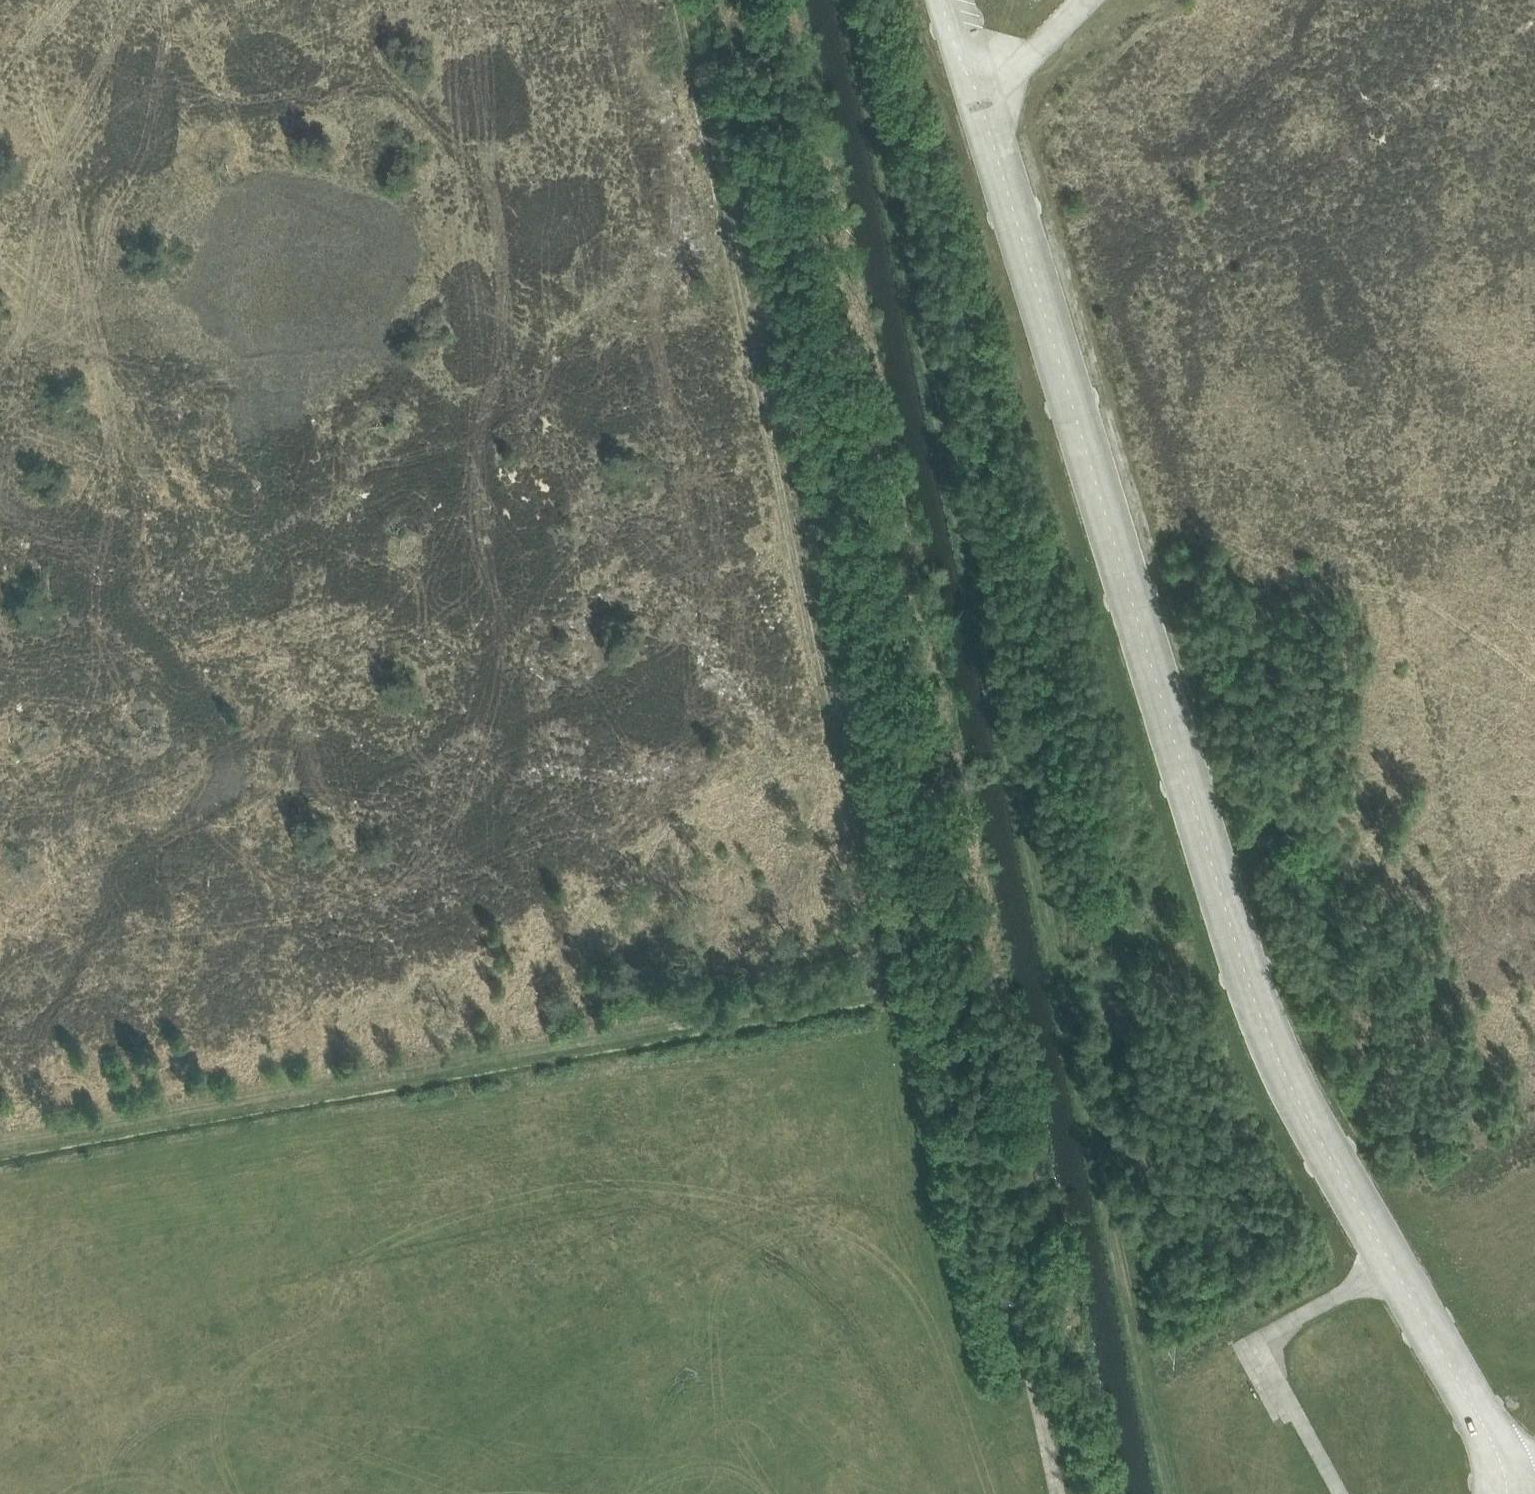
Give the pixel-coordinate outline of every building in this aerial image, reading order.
[(939,684),(930,681),(926,682),(930,701),(934,700),(942,694),(939,684)]
